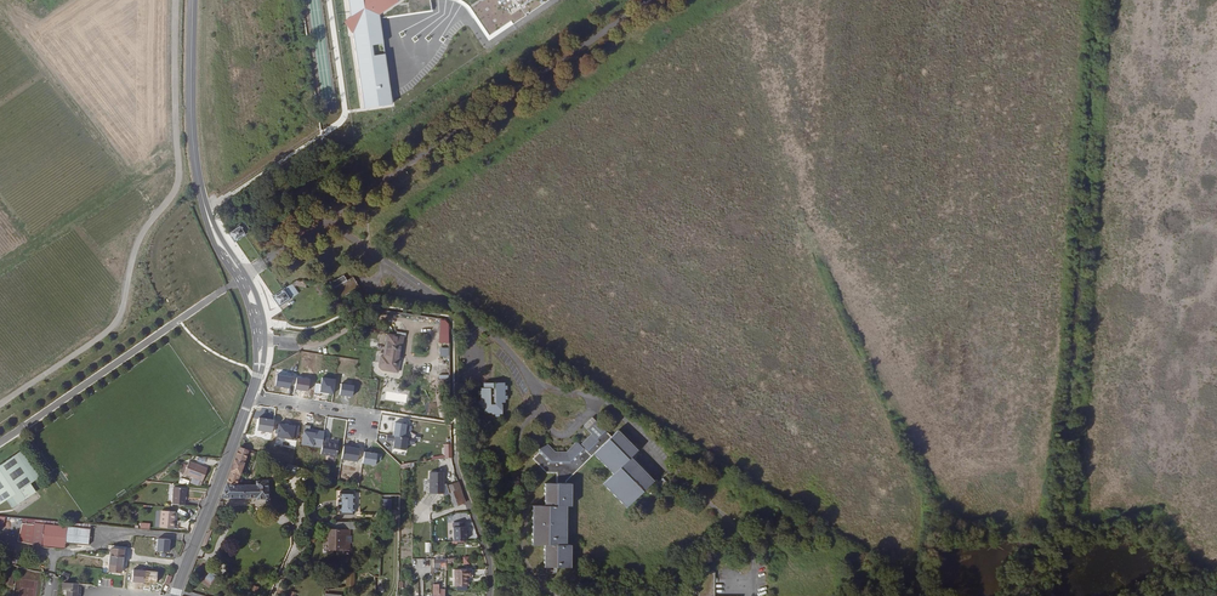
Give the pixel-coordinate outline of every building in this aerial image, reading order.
[(364,108),(391,104),(379,18),(433,11),(431,0),(370,0),(363,4),(362,0),(349,0),(364,108)] [(458,1),(465,6),(489,39),(513,24),(511,21),(489,35),(471,7),(482,0),(453,0),(458,1)] [(482,0),(471,7),(489,35),(511,21),(513,24),(549,0),(482,0)] [(245,234),(238,226),(224,235),(230,245),(232,244),(245,234)] [(339,276),(327,284),(332,291),(350,280),(347,276),(341,279),(339,276)] [(338,298),(355,287),(350,280),(332,291),(338,298)] [(290,300),(283,291),(269,300),(267,301),(273,311),(290,300)] [(450,327),(446,322),(440,321),(440,345),(450,345),(450,327)] [(399,373),(404,339),(389,336),(385,358),(382,358),(380,368),(381,369),(381,370),(382,371),(385,371),(399,373)] [(290,376),(277,374),(275,386),(288,388),(290,376)] [(310,379),(297,377),(295,389),(309,391),(310,379)] [(335,380),(322,378),(321,383),(315,383),(314,392),(333,395),(335,380)] [(498,397),(500,397),(500,379),(479,379),(480,385),(475,385),(475,404),(480,405),(479,410),(498,409),(498,397)] [(353,386),(341,384),(339,394),(352,397),(353,386)] [(272,420),(259,418),(257,430),(270,432),(272,420)] [(546,542),(546,564),(573,565),(573,542),(569,541),(570,504),(576,502),(577,480),(574,478),(599,456),(616,475),(611,482),(633,505),(660,481),(637,457),(643,448),(626,429),(620,434),(607,418),(602,421),(598,418),(591,424),(600,432),(588,444),(584,441),(574,449),(561,448),(553,438),(534,455),(547,469),(560,470),(561,480),(548,480),(549,503),(537,503),(534,541),(546,542)] [(407,424),(395,422),(392,435),(404,437),(407,424)] [(295,426),(278,424),(276,437),(293,439),(295,426)] [(253,430),(248,428),(244,438),(250,440),(253,430)] [(323,432),(304,429),(301,444),(321,447),(322,437),(323,432)] [(394,435),(393,447),(407,450),(408,438),(394,435)] [(339,440),(322,437),(321,447),(320,454),(336,457),(339,440)] [(359,448),(343,445),(341,459),(357,462),(359,448)] [(26,448),(0,466),(0,503),(7,498),(30,482),(43,474),(26,448)] [(237,487),(249,453),(240,449),(222,498),(257,498),(257,499),(266,499),(266,501),(269,501),(268,482),(257,482),(257,486),(237,487)] [(377,454),(364,452),(362,463),(375,465),(377,454)] [(205,482),(209,471),(191,464),(187,475),(205,482)] [(430,473),(430,493),(444,494),(445,473),(430,473)] [(13,506),(36,490),(30,482),(7,498),(13,506)] [(452,486),(446,488),(453,508),(465,505),(457,484),(452,486)] [(187,506),(188,490),(176,489),(175,505),(187,506)] [(354,516),(354,494),(341,494),(339,515),(354,516)] [(173,530),(174,522),(176,522),(176,513),(163,512),(161,528),(173,530)] [(92,531),(92,526),(84,525),(35,520),(34,524),(22,523),(19,546),(44,549),(46,526),(92,531)] [(454,542),(468,542),(467,522),(453,523),(454,542)] [(90,547),(92,531),(46,526),(44,549),(66,551),(67,545),(90,547)] [(352,538),(349,538),(349,531),(329,529),(328,551),(349,552),(349,545),(351,545),(352,538)] [(110,573),(123,574),(125,551),(113,550),(112,556),(110,573)] [(219,577),(211,570),(204,578),(212,585),(219,577)] [(333,584),(333,588),(352,587),(352,571),(344,572),(345,583),(333,584)] [(472,579),(472,572),(456,571),(455,587),(468,588),(468,578),(472,579)] [(12,586),(15,576),(8,574),(5,584),(12,586)] [(201,581),(209,588),(212,585),(204,578),(201,581)] [(80,584),(69,583),(65,583),(64,589),(68,590),(68,595),(79,595),(80,584)]
